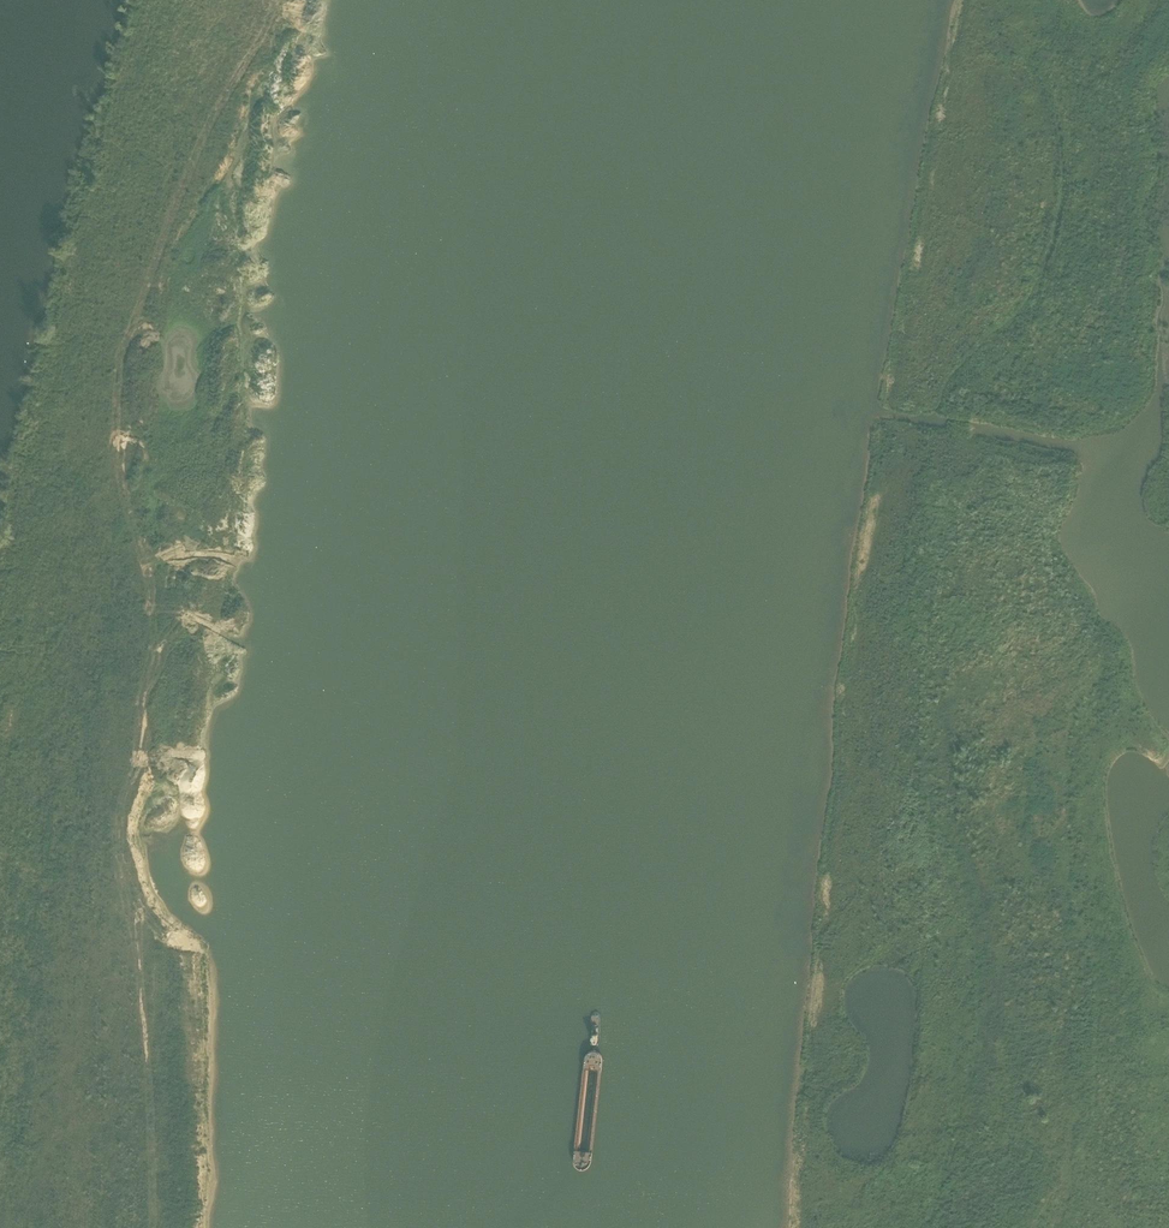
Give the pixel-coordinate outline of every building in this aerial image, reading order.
[(194,453),(185,457),(189,466),(198,462),(194,453)] [(212,552),(213,559),(226,556),(224,549),(212,552)]
